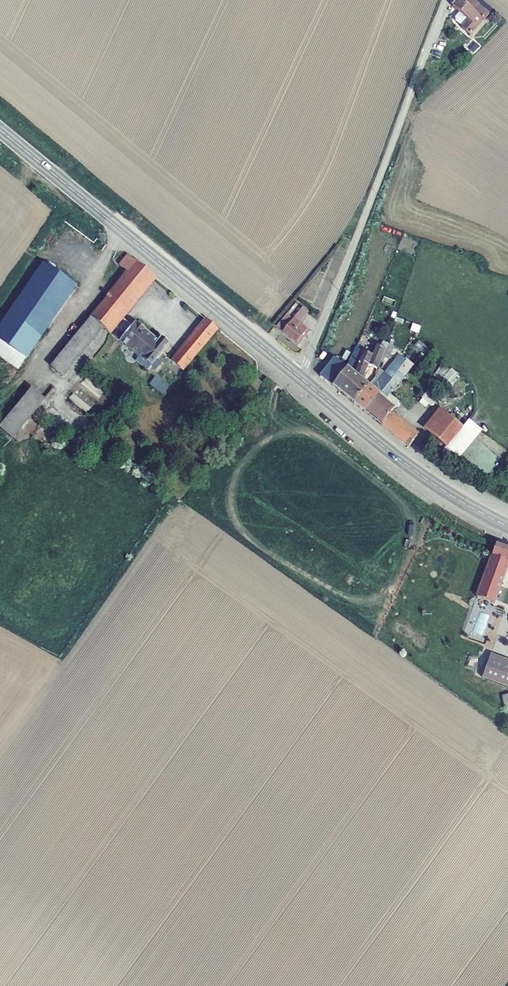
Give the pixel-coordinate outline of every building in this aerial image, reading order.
[(473,11),(460,0),(457,0),(452,6),(458,12),(453,18),(463,26),(461,28),(471,36),(484,21),(479,16),(473,11)] [(473,11),(478,4),(473,0),(460,0),(473,11)] [(473,11),(479,16),(485,10),(478,4),(473,11)] [(112,335),(114,332),(124,319),(121,316),(154,277),(128,255),(125,259),(119,267),(127,274),(91,318),(103,327),(112,335)] [(76,287),(44,263),(0,326),(0,357),(17,369),(24,360),(25,360),(76,287)] [(302,307),(292,320),(281,332),(296,344),(307,330),(299,323),(308,312),(302,307)] [(275,327),(281,332),(292,320),(286,314),(275,327)] [(103,327),(91,318),(50,368),(62,377),(103,327)] [(114,332),(112,335),(139,357),(151,366),(155,370),(161,363),(156,360),(168,345),(160,338),(157,341),(135,323),(133,326),(124,319),(114,332)] [(172,361),(166,368),(177,377),(213,335),(218,329),(207,320),(172,361)] [(355,348),(348,366),(343,372),(333,386),(354,403),(369,385),(361,379),(367,366),(376,369),(384,349),(379,347),(376,346),(372,356),(355,348)] [(166,356),(161,363),(166,368),(172,361),(166,356)] [(365,412),(396,371),(405,361),(398,356),(372,388),(369,385),(354,403),(365,412)] [(139,357),(130,368),(141,378),(151,366),(139,357)] [(412,364),(406,359),(406,360),(405,361),(396,371),(402,376),(412,364)] [(436,377),(455,385),(460,372),(442,364),(436,377)] [(335,366),(330,372),(325,380),(333,386),(343,372),(335,366)] [(396,371),(365,412),(408,447),(411,443),(417,435),(390,414),(394,408),(384,400),(402,376),(396,371)] [(155,381),(150,387),(164,398),(168,392),(155,381)] [(33,389),(0,428),(13,439),(45,399),(33,389)] [(422,403),(428,406),(433,399),(426,395),(422,403)] [(445,416),(431,436),(447,448),(462,428),(445,416)] [(496,543),(495,547),(476,597),(494,604),(507,567),(507,547),(496,543)] [(492,657),(483,680),(507,690),(507,663),(492,657)]
